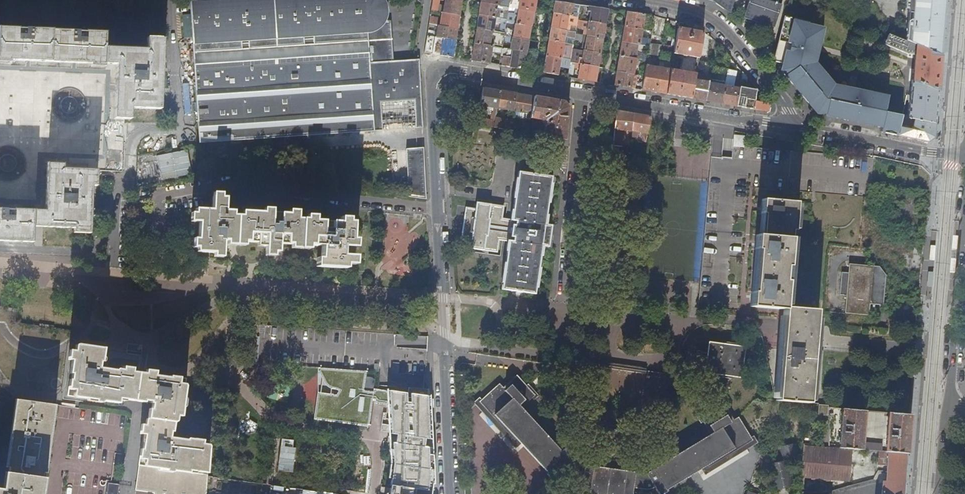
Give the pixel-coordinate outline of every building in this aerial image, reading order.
[(421,81),(420,59),(417,59),(394,59),(391,20),(368,18),(367,10),(357,12),(358,17),(344,15),(343,0),(302,0),(302,2),(306,5),(305,13),(295,12),(295,8),(266,5),(252,8),(243,12),(237,18),(229,29),(213,31),(228,0),(205,0),(190,1),(199,137),(374,129),(373,103),(415,102),(416,127),(423,127),(421,81)] [(213,31),(229,29),(237,18),(243,12),(252,8),(266,5),(295,8),(295,12),(305,13),(306,5),(302,2),(302,0),(228,0),(213,31)] [(391,20),(387,18),(386,0),(343,0),(344,15),(358,17),(357,12),(367,10),(368,18),(391,20)] [(397,17),(400,15),(404,10),(405,6),(405,2),(404,0),(386,0),(387,18),(397,17)] [(431,11),(438,12),(440,0),(433,0),(431,11)] [(459,15),(461,0),(445,0),(444,13),(459,15)] [(512,8),(516,9),(534,12),(536,0),(513,0),(512,8)] [(776,18),(782,1),(778,0),(748,0),(746,9),(750,11),(750,14),(770,21),(771,17),(776,18)] [(941,54),(945,20),(945,14),(941,14),(942,0),(913,0),(912,13),(913,13),(913,20),(911,20),(909,22),(907,41),(941,54)] [(578,17),(580,5),(555,1),(553,13),(568,15),(575,16),(578,17)] [(497,5),(481,2),(479,14),(495,17),(497,5)] [(605,24),(608,9),(589,6),(588,11),(591,12),(590,22),(605,24)] [(534,12),(516,9),(515,14),(508,13),(507,16),(512,17),(511,23),(515,24),(531,26),(534,12)] [(429,24),(436,25),(436,22),(435,22),(436,14),(439,15),(440,12),(438,12),(431,11),(429,24)] [(442,15),(440,26),(457,28),(459,15),(444,13),(440,12),(439,15),(442,15)] [(641,29),(644,15),(627,12),(625,27),(641,29)] [(568,15),(553,13),(551,28),(566,30),(568,15)] [(495,17),(479,14),(477,28),(492,30),(494,31),(498,31),(499,23),(503,24),(501,32),(505,33),(506,27),(506,22),(507,19),(503,18),(495,17)] [(780,69),(802,95),(820,104),(826,106),(847,112),(845,120),(882,128),(882,132),(898,135),(903,115),(886,111),(890,94),(866,89),(867,85),(858,83),(858,87),(835,83),(818,61),(826,25),(785,15),(774,60),(782,62),(780,69)] [(603,38),(605,24),(590,22),(589,22),(587,35),(588,35),(603,38)] [(529,40),(531,26),(515,24),(514,29),(506,27),(505,33),(504,36),(508,36),(529,40)] [(437,34),(437,36),(440,37),(443,37),(455,39),(457,28),(440,26),(439,25),(437,34)] [(643,29),(641,29),(625,27),(623,41),(638,44),(643,45),(644,42),(641,41),(643,29)] [(477,28),(475,43),(492,46),(492,42),(490,42),(492,30),(477,28)] [(566,30),(551,28),(549,40),(565,43),(566,34),(567,30),(566,30)] [(703,32),(678,28),(675,47),(674,53),(682,55),(680,71),(671,69),(667,94),(692,98),(696,73),(703,32)] [(132,107),(162,109),(164,39),(147,38),(146,49),(112,47),(108,47),(107,32),(1,29),(0,50),(0,61),(21,62),(85,64),(112,65),(118,65),(117,88),(116,118),(132,119),(132,107)] [(664,36),(651,34),(649,46),(647,60),(645,71),(644,76),(642,90),(655,92),(661,51),(662,45),(664,36)] [(907,41),(889,34),(885,45),(909,54),(916,55),(913,80),(911,80),(911,81),(912,81),(907,116),(935,123),(937,103),(941,54),(907,41)] [(436,36),(427,35),(425,52),(437,54),(440,37),(437,36),(436,36)] [(600,53),(603,38),(588,35),(586,48),(582,47),(582,50),(584,50),(600,53)] [(527,52),(529,40),(508,36),(507,43),(511,44),(511,49),(513,49),(527,52)] [(443,37),(440,55),(452,57),(455,39),(443,37)] [(563,58),(564,54),(566,43),(565,43),(549,40),(546,55),(561,58),(563,58)] [(638,44),(623,41),(620,55),(635,58),(638,44)] [(475,43),(472,60),(489,63),(492,46),(475,43)] [(675,47),(662,45),(661,51),(674,53),(675,47)] [(492,46),(489,63),(499,65),(502,52),(503,48),(492,46)] [(524,69),(527,52),(513,49),(512,54),(510,53),(509,56),(503,55),(502,65),(524,69)] [(598,67),(600,53),(584,50),(583,57),(572,55),(571,60),(571,62),(598,67)] [(674,53),(661,51),(655,92),(667,94),(671,69),(674,53)] [(561,58),(546,55),(543,73),(558,75),(560,65),(561,58)] [(635,58),(620,55),(618,71),(639,75),(639,70),(645,71),(647,60),(641,59),(640,63),(636,62),(636,58),(635,58)] [(595,82),(598,67),(571,62),(570,67),(577,68),(577,66),(581,66),(578,79),(595,82)] [(736,71),(728,69),(728,70),(725,82),(724,86),(721,103),(736,106),(739,89),(733,87),(736,71)] [(639,75),(618,71),(615,85),(637,89),(639,75)] [(747,76),(742,71),(739,89),(736,106),(753,109),(758,88),(755,85),(755,89),(745,87),(747,76)] [(703,74),(696,73),(692,98),(707,101),(710,83),(710,82),(702,81),(703,74)] [(724,86),(710,83),(707,101),(721,103),(724,86)] [(500,90),(483,88),(480,105),(483,106),(482,111),(488,112),(489,107),(494,108),(493,116),(492,116),(492,120),(478,117),(477,124),(494,127),(495,118),(497,108),(500,90)] [(758,88),(753,109),(769,111),(770,103),(758,88)] [(517,93),(500,90),(497,108),(514,111),(517,93)] [(530,118),(535,97),(517,93),(514,111),(513,116),(517,117),(518,112),(527,113),(526,119),(530,119),(530,118)] [(820,104),(802,95),(819,114),(845,120),(847,112),(826,106),(820,104)] [(565,140),(565,139),(568,107),(564,102),(535,97),(530,118),(541,120),(544,125),(543,136),(565,140)] [(374,129),(416,127),(415,102),(373,103),(374,129)] [(632,131),(633,113),(616,110),(614,145),(622,146),(624,130),(632,131)] [(649,134),(650,116),(633,113),(632,131),(649,134)] [(934,137),(935,130),(935,123),(907,116),(903,115),(898,135),(928,142),(934,137)] [(495,118),(494,127),(511,130),(512,121),(495,118)] [(424,165),(424,148),(401,149),(402,166),(424,165)] [(305,173),(315,172),(315,161),(305,161),(305,173)] [(33,241),(33,227),(39,227),(73,228),(73,232),(90,233),(93,185),(97,184),(98,170),(65,168),(65,164),(49,163),(48,170),(46,210),(39,210),(2,208),(0,208),(0,240),(33,241)] [(403,196),(426,199),(424,165),(402,166),(403,196)] [(544,222),(551,176),(519,171),(512,220),(501,218),(503,206),(477,202),(476,208),(466,207),(461,239),(471,241),(470,247),(497,251),(498,239),(509,241),(502,288),(534,293),(541,247),(551,248),(554,224),(544,222)] [(317,266),(351,268),(351,262),(346,262),(347,255),(347,244),(348,224),(344,224),(344,219),(334,219),(334,224),(310,222),(311,214),(301,213),(301,220),(294,220),(294,217),(286,217),(286,220),(268,218),(260,218),(246,217),(247,212),(239,212),(239,216),(230,216),(230,212),(222,211),(223,199),(218,198),(209,198),(208,210),(191,208),(190,214),(190,224),(194,224),(193,240),(189,240),(189,248),(193,248),(193,253),(208,254),(217,255),(219,241),(222,241),(240,242),(253,243),(253,247),(260,247),(260,253),(270,253),(275,253),(275,245),(287,246),(305,247),(317,247),(317,258),(317,266)] [(784,310),(785,307),(794,202),(761,199),(759,214),(761,214),(760,235),(754,234),(753,249),(758,250),(754,292),(752,291),(751,307),(784,310)] [(886,275),(881,268),(879,266),(850,264),(849,273),(843,272),(841,295),(847,295),(845,313),(870,315),(871,303),(884,304),(885,290),(886,275)] [(817,310),(785,307),(784,310),(783,329),(777,400),(809,403),(814,336),(817,310)] [(426,348),(427,336),(397,335),(397,344),(406,344),(406,348),(426,348)] [(704,373),(742,378),(745,347),(708,342),(707,353),(701,353),(701,351),(698,350),(697,363),(699,363),(700,361),(706,362),(704,373)] [(100,367),(103,347),(74,343),(73,351),(68,350),(67,359),(70,360),(68,373),(70,373),(69,379),(69,380),(66,396),(117,403),(118,398),(133,400),(138,373),(131,372),(132,368),(122,366),(122,369),(115,368),(115,369),(100,367)] [(377,402),(377,404),(389,406),(388,390),(379,389),(379,391),(377,391),(377,383),(377,381),(376,379),(374,378),(370,378),(370,372),(321,369),(321,371),(324,371),(333,386),(335,387),(338,388),(341,389),(344,390),(341,397),(325,395),(322,406),(323,421),(330,422),(330,424),(370,430),(370,426),(372,426),(376,402),(377,402)] [(144,373),(138,373),(133,400),(149,403),(153,377),(154,371),(145,370),(144,373)] [(614,430),(605,429),(602,452),(599,451),(597,467),(572,463),(520,407),(531,397),(524,390),(527,388),(525,385),(514,374),(500,386),(496,382),(478,397),(476,399),(483,406),(485,405),(518,440),(548,473),(547,474),(553,480),(558,475),(559,476),(561,474),(571,477),(582,480),(580,493),(605,493),(614,430)] [(209,443),(170,437),(171,432),(172,432),(174,416),(181,417),(185,379),(169,377),(162,376),(162,378),(153,377),(149,403),(151,403),(151,409),(148,409),(145,434),(147,434),(146,450),(141,449),(136,490),(155,493),(206,493),(209,443)] [(524,390),(531,397),(533,399),(538,395),(527,383),(525,385),(527,388),(524,390)] [(388,390),(389,406),(393,407),(391,420),(389,420),(389,414),(385,414),(383,432),(392,433),(392,435),(395,435),(395,438),(389,437),(388,442),(392,443),(394,465),(390,489),(381,487),(381,493),(387,493),(413,493),(413,490),(433,493),(431,449),(423,448),(423,439),(431,440),(430,432),(427,432),(428,415),(426,403),(419,402),(420,396),(425,397),(426,389),(407,388),(406,393),(388,390)] [(430,432),(428,389),(426,389),(425,397),(420,396),(419,402),(426,403),(428,415),(427,432),(430,432)] [(512,445),(518,440),(485,405),(483,406),(476,399),(478,397),(477,395),(471,401),(512,445)] [(11,399),(9,398),(0,460),(0,467),(2,467),(11,399)] [(43,478),(44,473),(53,405),(11,399),(2,467),(1,472),(0,481),(0,493),(41,493),(43,478)] [(605,493),(631,493),(632,488),(643,488),(647,488),(653,487),(655,489),(656,489),(659,493),(663,493),(668,491),(667,490),(742,443),(744,445),(752,440),(738,417),(733,420),(723,404),(709,413),(710,415),(702,421),(710,434),(645,474),(621,470),(622,455),(620,455),(622,431),(614,430),(605,493)] [(818,404),(817,414),(827,415),(828,405),(818,404)] [(47,473),(56,405),(53,405),(44,473),(47,473)] [(862,449),(865,410),(843,408),(840,447),(862,449)] [(909,434),(911,415),(885,412),(885,415),(889,416),(886,451),(907,453),(909,434)] [(431,449),(431,440),(423,439),(423,448),(431,449)] [(802,456),(798,443),(779,447),(782,461),(769,464),(776,490),(796,485),(790,459),(802,456)] [(823,449),(805,447),(802,478),(820,479),(823,449)] [(852,452),(823,449),(820,479),(850,482),(852,452)] [(907,453),(886,451),(877,450),(866,449),(864,469),(887,471),(886,481),(884,481),(882,493),(904,493),(905,476),(907,453)] [(121,485),(110,484),(109,493),(120,493),(121,485)]
